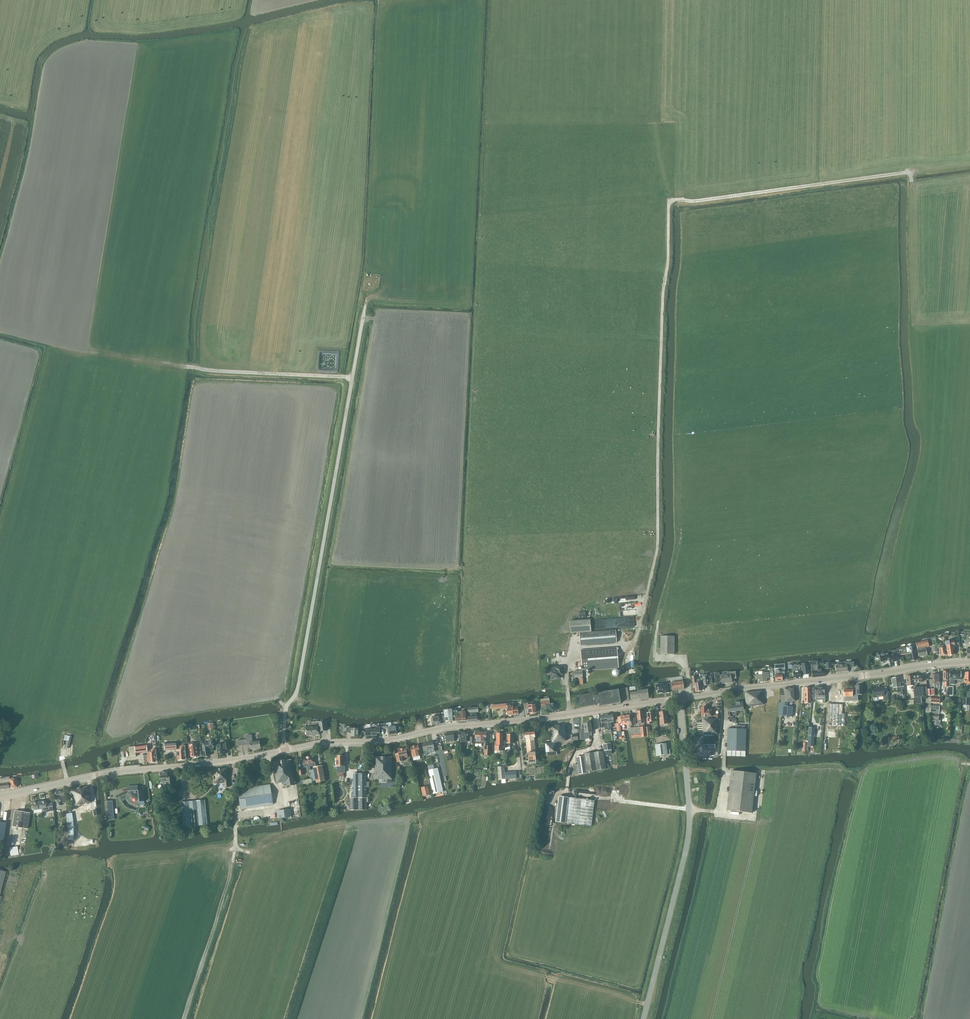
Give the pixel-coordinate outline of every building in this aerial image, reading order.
[(571,633),(579,633),(580,645),(617,643),(616,630),(591,632),(590,620),(570,621),(571,633)] [(660,636),(660,654),(675,654),(675,636),(660,636)] [(927,640),(916,643),(919,657),(926,655),(925,648),(929,647),(927,640)] [(953,640),(945,641),(947,651),(948,655),(954,654),(953,647),(954,646),(953,640)] [(583,670),(619,667),(617,647),(581,650),(583,670)] [(910,661),(916,660),(913,647),(911,647),(906,648),(896,650),(897,656),(907,654),(907,655),(909,655),(910,661)] [(888,653),(879,655),(881,662),(888,660),(889,660),(890,663),(897,661),(896,653),(888,655),(888,653)] [(818,669),(818,660),(811,661),(811,671),(812,671),(813,677),(824,676),(824,670),(820,670),(820,669),(818,669)] [(835,665),(836,672),(847,672),(847,668),(854,667),(853,662),(846,663),(846,664),(835,665)] [(794,679),(801,679),(799,665),(792,666),(794,679)] [(550,668),(549,669),(550,671),(551,679),(560,678),(560,675),(563,675),(563,673),(562,666),(556,667),(550,668)] [(782,680),(782,677),(785,677),(784,670),(785,670),(785,666),(774,667),(776,681),(782,680)] [(735,672),(730,672),(730,673),(727,674),(720,675),(721,683),(728,682),(728,683),(732,683),(731,679),(736,679),(735,672)] [(758,675),(756,675),(756,679),(759,679),(759,682),(766,681),(766,677),(769,677),(768,672),(762,673),(762,672),(759,672),(759,675),(758,675)] [(950,672),(949,684),(955,684),(955,680),(961,680),(961,672),(950,672)] [(698,681),(696,681),(696,679),(696,676),(692,677),(693,684),(694,684),(695,691),(702,690),(701,683),(698,683),(698,681)] [(710,684),(712,684),(711,676),(708,677),(703,678),(703,685),(708,685),(708,684),(710,683),(710,684)] [(917,683),(921,683),(921,676),(916,677),(916,676),(906,677),(907,686),(914,685),(915,687),(917,684),(917,683)] [(899,677),(892,678),(893,688),(897,687),(898,693),(900,692),(900,695),(902,695),(903,698),(905,698),(905,695),(904,688),(904,687),(901,687),(900,682),(899,682),(899,677)] [(672,691),(684,689),(683,681),(671,683),(672,689),(672,691)] [(656,690),(657,689),(658,692),(666,691),(666,692),(670,692),(669,689),(672,689),(671,683),(669,683),(656,685),(656,690)] [(856,690),(844,690),(844,699),(849,699),(849,701),(853,701),(853,702),(858,702),(858,695),(862,695),(862,685),(856,686),(856,690)] [(639,700),(648,699),(647,690),(646,689),(645,689),(645,690),(641,691),(641,690),(635,691),(635,686),(629,687),(630,699),(639,698),(639,700)] [(793,706),(788,706),(788,702),(795,701),(794,687),(784,688),(785,695),(781,695),(782,702),(780,702),(779,715),(792,716),(793,706)] [(825,699),(824,687),(815,688),(816,696),(822,696),(822,699),(825,699)] [(879,688),(872,690),(873,698),(874,701),(875,702),(878,701),(879,700),(878,697),(883,697),(884,701),(889,700),(887,692),(884,693),(883,687),(879,688)] [(914,698),(917,698),(922,697),(924,697),(923,687),(913,688),(914,698)] [(590,694),(578,696),(580,708),(595,706),(595,705),(599,704),(599,707),(620,703),(620,702),(629,700),(627,688),(603,692),(603,695),(594,696),(594,694),(590,695),(590,694)] [(805,694),(804,694),(804,698),(805,698),(805,703),(811,703),(813,688),(810,688),(805,688),(805,694)] [(827,692),(827,701),(839,701),(839,698),(836,698),(836,693),(839,693),(839,689),(833,689),(833,692),(827,692)] [(749,692),(745,693),(746,707),(764,704),(762,690),(749,692)] [(550,708),(549,698),(540,699),(542,709),(550,708)] [(529,713),(536,713),(535,704),(535,702),(530,702),(531,705),(528,705),(529,713)] [(729,712),(743,710),(742,702),(734,702),(735,706),(729,706),(729,712)] [(511,703),(492,705),(492,710),(507,708),(507,716),(513,715),(511,703)] [(514,703),(511,703),(513,715),(518,715),(518,711),(522,711),(522,705),(519,705),(519,707),(515,707),(514,703)] [(829,704),(828,726),(845,726),(845,714),(842,714),(843,704),(829,704)] [(930,713),(931,713),(939,714),(939,706),(930,706),(930,713)] [(703,718),(703,721),(697,721),(697,736),(703,736),(703,744),(714,744),(714,734),(717,734),(717,720),(719,720),(719,714),(716,714),(716,719),(713,719),(713,718),(708,718),(708,717),(711,717),(711,710),(707,710),(707,707),(701,707),(701,717),(703,718)] [(444,710),(444,712),(445,716),(445,721),(456,721),(456,720),(458,719),(458,721),(466,720),(465,712),(457,712),(457,710),(456,710),(456,709),(444,710)] [(663,712),(659,713),(660,725),(668,724),(666,712),(665,712),(665,711),(663,711),(663,712)] [(608,729),(608,728),(606,715),(600,716),(601,718),(597,719),(599,729),(602,728),(602,724),(604,724),(605,730),(608,729)] [(630,725),(633,724),(632,719),(629,719),(629,715),(617,717),(618,723),(616,724),(617,731),(620,731),(619,724),(629,722),(630,725)] [(440,716),(431,718),(432,725),(442,723),(441,721),(440,716)] [(326,726),(327,726),(326,722),(319,722),(320,726),(318,726),(306,728),(307,735),(311,735),(319,735),(318,731),(320,730),(320,731),(326,731),(326,726)] [(580,733),(579,733),(580,740),(590,739),(589,735),(592,735),(592,732),(591,723),(583,724),(584,730),(579,731),(580,733)] [(563,741),(567,740),(565,724),(550,726),(552,742),(545,743),(546,753),(558,751),(557,743),(563,742),(563,741)] [(633,727),(633,724),(630,725),(631,728),(630,728),(630,729),(631,734),(640,733),(640,728),(641,728),(641,727),(633,727)] [(736,729),(728,728),(727,756),(745,757),(746,729),(745,729),(745,726),(736,725),(736,729)] [(377,733),(380,732),(380,726),(376,726),(377,728),(365,729),(365,736),(377,736),(377,733)] [(395,726),(394,726),(388,727),(389,735),(397,734),(395,726)] [(351,736),(359,736),(359,728),(352,728),(352,727),(347,727),(347,733),(351,733),(351,736)] [(640,733),(631,734),(631,739),(646,737),(646,734),(645,727),(641,728),(640,728),(640,733)] [(445,743),(456,741),(454,732),(444,734),(445,743)] [(459,742),(468,741),(467,732),(459,732),(459,742)] [(475,742),(486,743),(487,733),(475,732),(475,742)] [(529,765),(536,764),(535,752),(536,752),(535,740),(534,741),(534,738),(535,738),(535,732),(524,733),(525,739),(526,739),(526,741),(527,753),(528,753),(529,765)] [(495,751),(503,751),(503,733),(497,733),(497,746),(495,746),(495,751)] [(246,739),(237,741),(238,746),(242,745),(250,744),(251,749),(260,748),(260,741),(253,742),(253,740),(252,735),(245,736),(246,739)] [(208,743),(202,743),(204,757),(209,756),(208,748),(214,747),(217,746),(216,743),(213,743),(213,740),(208,741),(208,743)] [(165,750),(177,749),(176,742),(164,743),(165,750)] [(194,742),(188,742),(188,749),(190,749),(191,757),(202,755),(200,747),(194,748),(194,742)] [(217,745),(219,755),(226,754),(225,750),(230,750),(229,742),(224,742),(224,744),(217,745)] [(429,743),(422,745),(424,755),(427,755),(427,753),(435,751),(433,742),(429,743)] [(611,743),(603,744),(605,755),(612,754),(611,743)] [(666,743),(659,744),(660,756),(668,755),(667,750),(666,743)] [(148,751),(147,744),(129,747),(130,758),(136,757),(136,753),(148,752),(148,751)] [(418,745),(410,747),(412,757),(413,757),(420,756),(418,745)] [(184,759),(186,759),(185,747),(185,746),(180,746),(181,750),(177,750),(177,759),(180,759),(180,760),(185,760),(184,759)] [(397,756),(396,756),(397,762),(398,762),(403,761),(403,758),(408,757),(407,755),(406,748),(397,750),(399,756),(398,756),(397,756)] [(152,750),(152,752),(147,753),(148,762),(151,762),(151,763),(155,762),(157,761),(156,750),(152,750)] [(576,757),(578,764),(579,774),(579,775),(587,773),(587,772),(605,769),(603,751),(584,754),(585,756),(576,757)] [(338,757),(336,757),(336,766),(337,767),(337,773),(338,773),(344,773),(345,773),(345,757),(343,757),(343,756),(338,756),(338,757)] [(310,767),(316,766),(315,762),(314,757),(303,759),(304,767),(307,767),(308,770),(310,770),(310,767)] [(392,757),(375,757),(375,780),(379,780),(392,779),(392,767),(393,767),(393,764),(392,764),(392,757)] [(287,786),(295,785),(291,760),(284,761),(284,760),(280,761),(279,762),(273,762),(274,763),(273,764),(273,766),(274,767),(277,784),(282,783),(286,783),(287,786)] [(318,783),(324,782),(321,766),(315,767),(318,783)] [(499,780),(517,779),(516,771),(505,772),(505,767),(498,767),(499,780)] [(229,787),(227,768),(214,770),(215,784),(225,783),(226,788),(229,787)] [(438,768),(428,770),(433,794),(443,792),(438,768)] [(727,810),(752,813),(757,773),(732,771),(727,810)] [(167,772),(160,772),(161,782),(168,782),(168,784),(169,784),(173,784),(172,777),(168,777),(167,772)] [(354,798),(351,798),(351,810),(359,810),(358,773),(353,774),(354,798)] [(366,773),(358,773),(359,810),(367,810),(367,802),(367,798),(366,773)] [(1,789),(9,788),(9,782),(10,782),(11,788),(17,787),(16,778),(10,778),(9,777),(0,778),(0,784),(1,789)] [(241,810),(274,804),(270,785),(238,790),(241,810)] [(80,805),(86,804),(91,803),(87,786),(80,788),(80,787),(77,788),(71,790),(75,806),(80,805)] [(128,791),(124,792),(124,795),(126,798),(128,801),(130,803),(133,804),(136,805),(139,805),(140,801),(140,805),(145,805),(145,801),(144,791),(142,791),(141,789),(140,788),(138,788),(138,786),(128,787),(128,791)] [(423,796),(430,795),(428,786),(421,788),(423,796)] [(61,803),(66,802),(63,790),(56,792),(57,800),(56,800),(57,805),(62,805),(61,803)] [(558,796),(555,822),(566,823),(569,797),(558,796)] [(569,797),(566,823),(591,826),(594,800),(569,797)] [(46,800),(32,802),(34,810),(34,813),(42,812),(53,811),(52,802),(46,803),(46,800)] [(205,800),(181,802),(184,827),(208,825),(205,800)] [(290,805),(276,807),(278,818),(291,816),(290,805)] [(30,813),(15,811),(12,827),(28,829),(30,813)]
